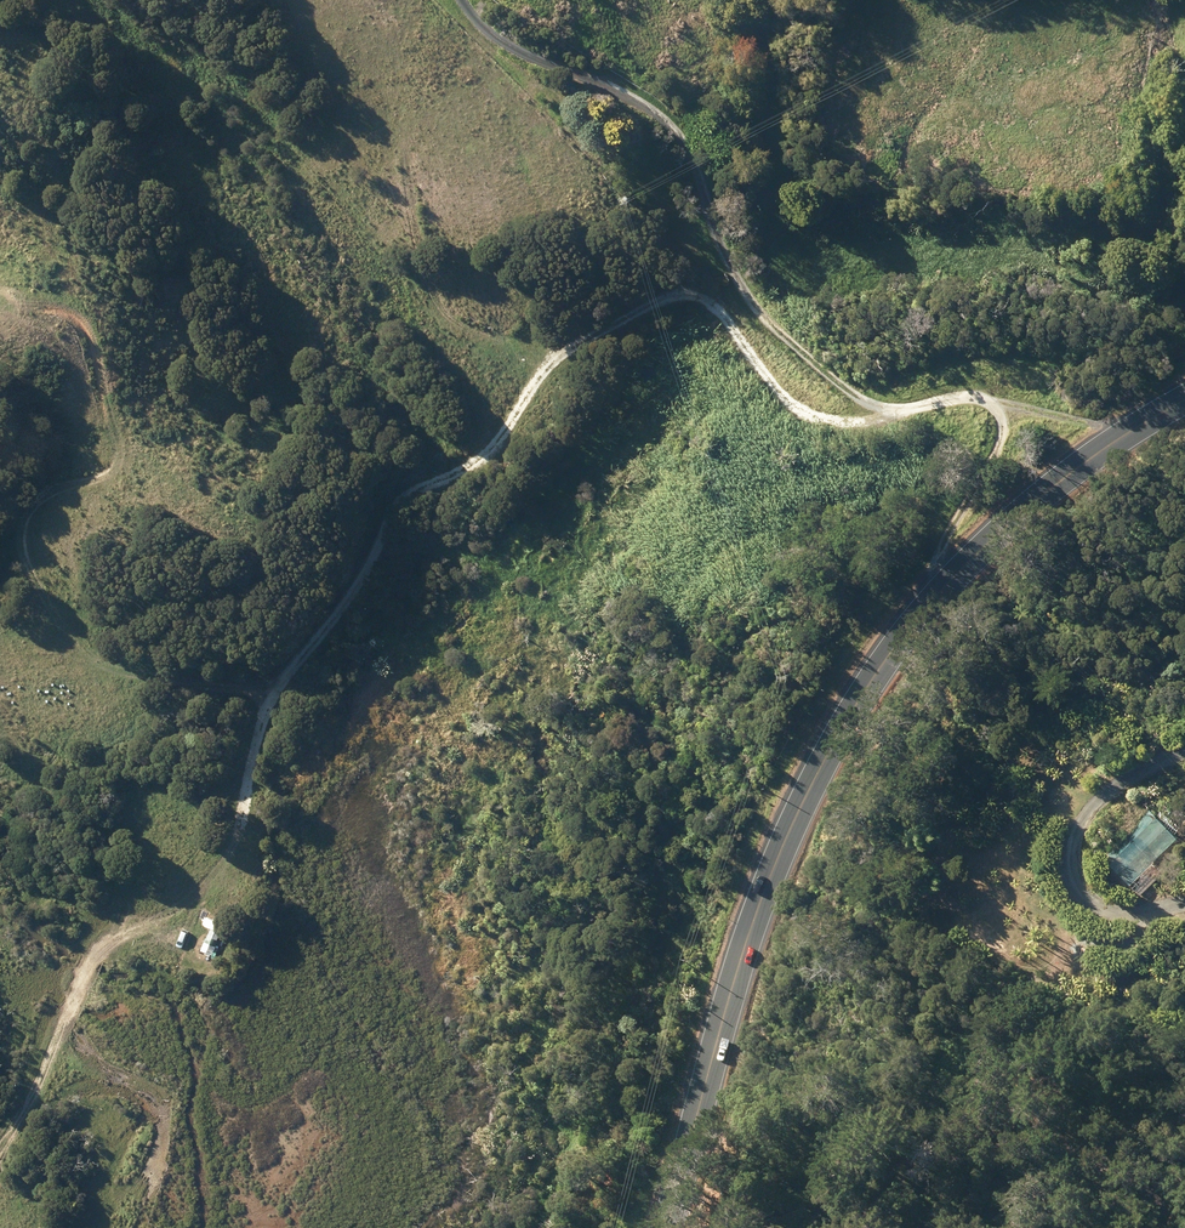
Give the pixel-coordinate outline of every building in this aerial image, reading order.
[(1154,861),(1130,883),(1140,894),(1164,872),(1154,861)]
